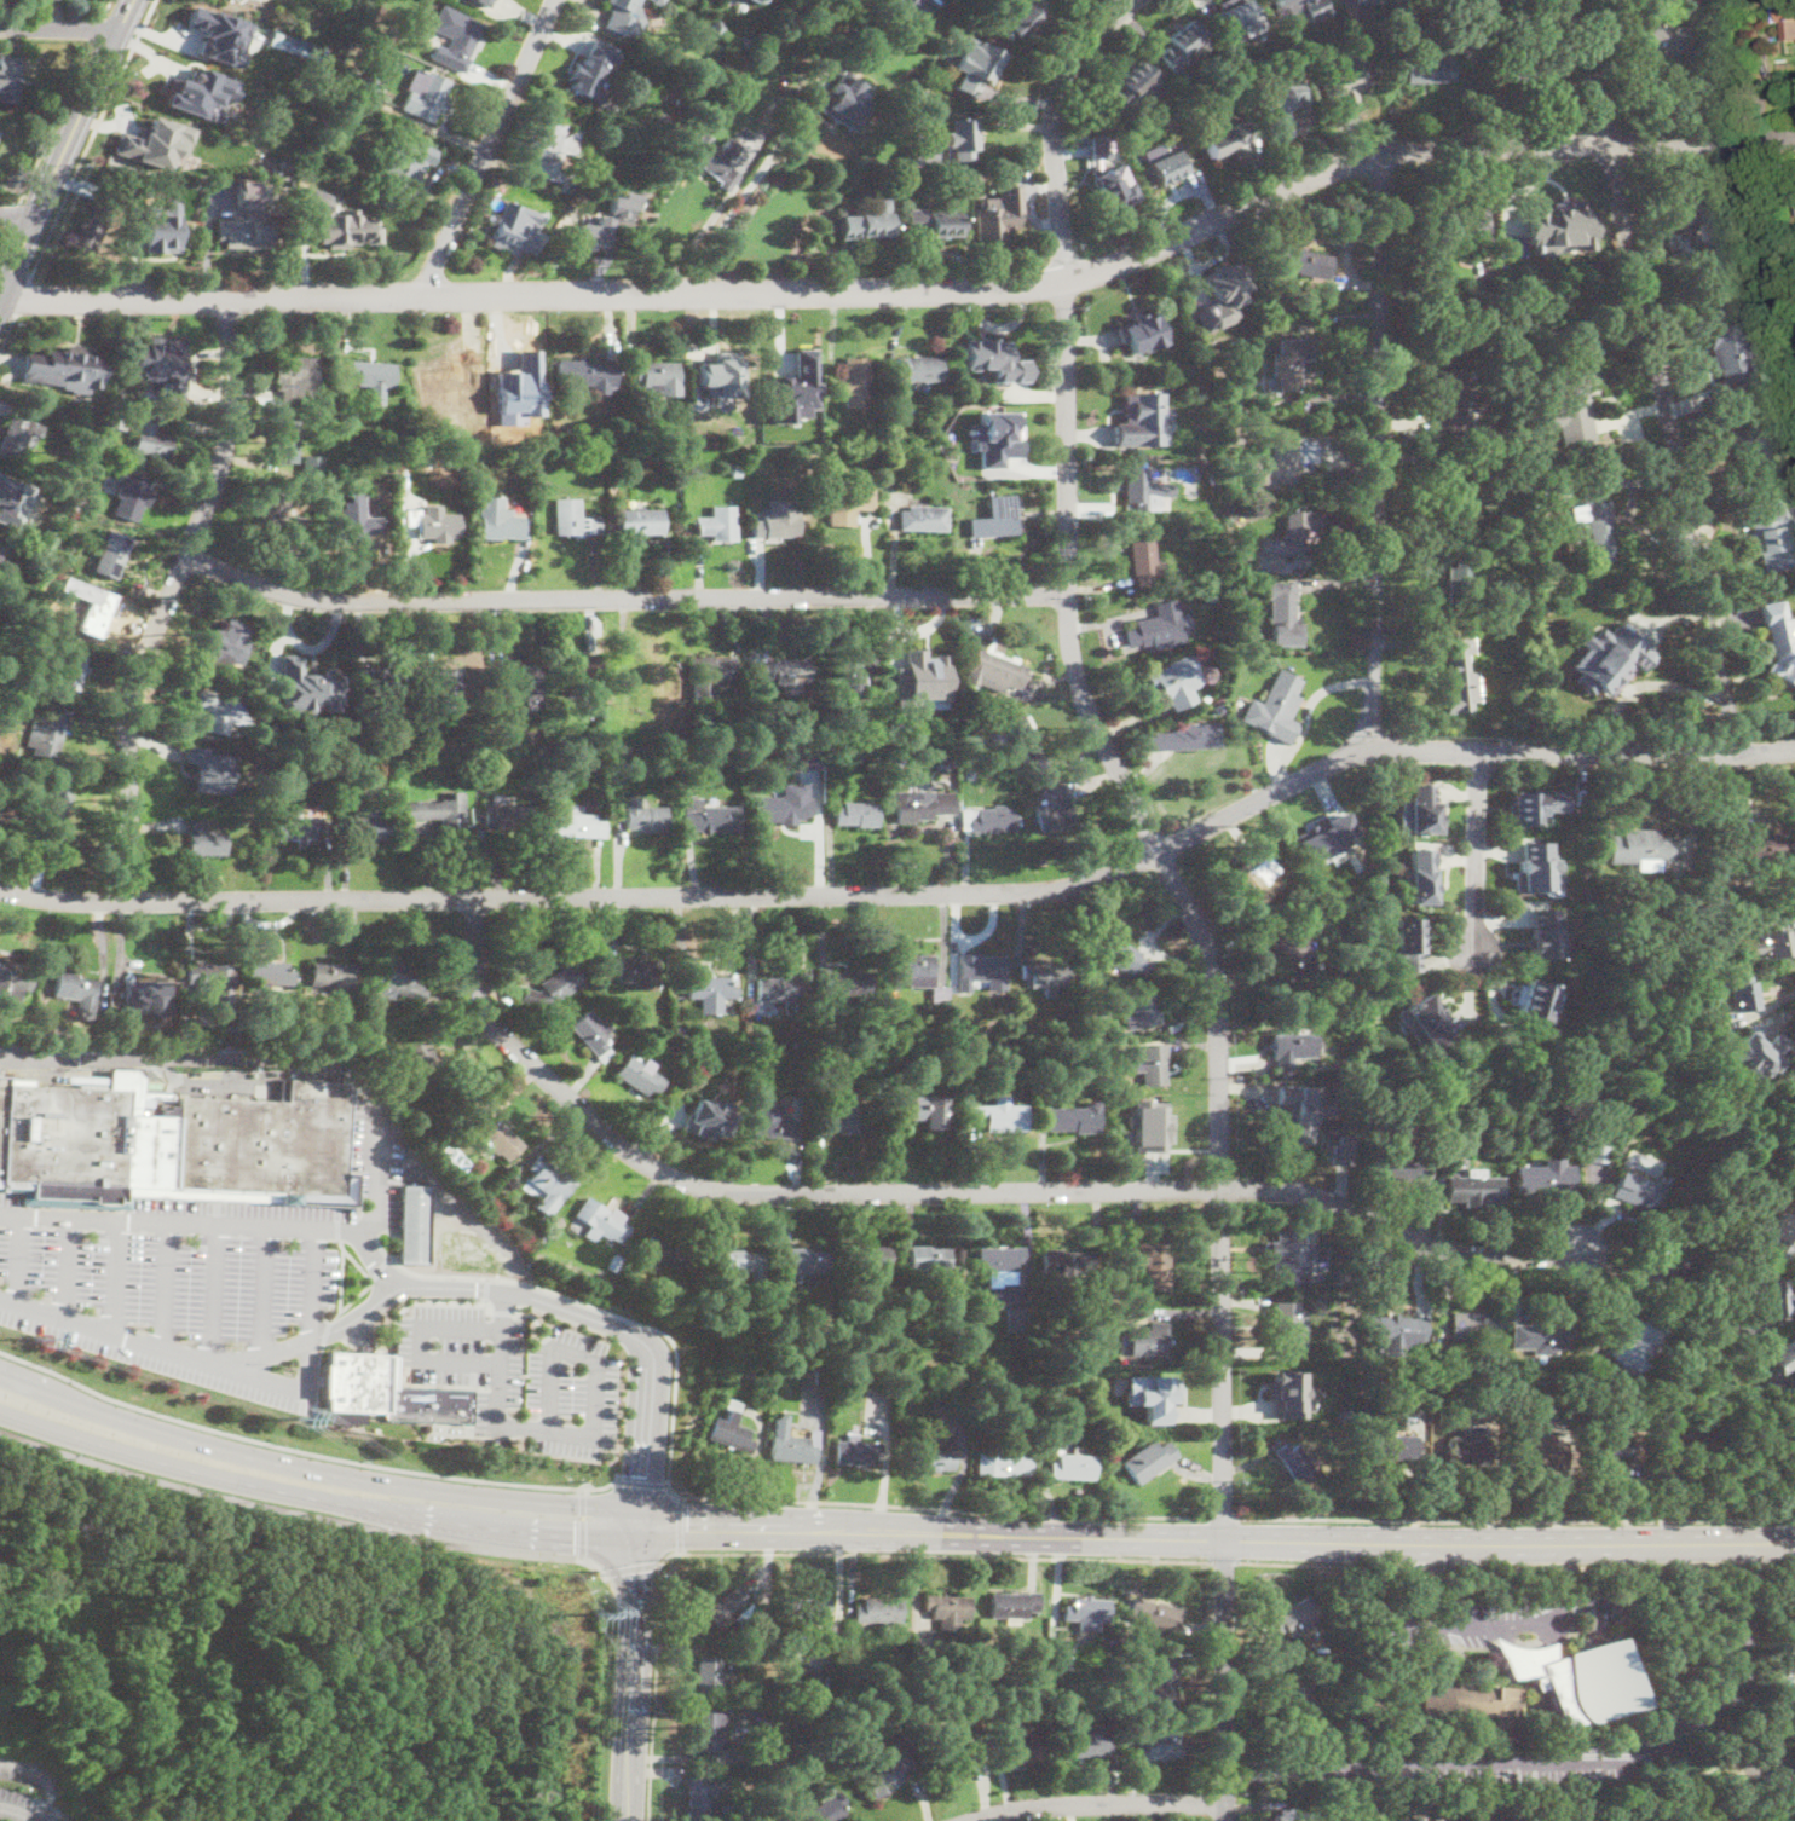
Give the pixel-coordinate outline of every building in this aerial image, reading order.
[(342,1),(340,0),(357,0),(354,6),(351,5),(347,13),(339,8),(342,1)] [(610,5),(598,0),(640,0),(637,6),(643,22),(636,36),(627,31),(624,36),(604,27),(611,11),(608,11),(610,5)] [(651,2),(646,0),(663,0),(659,8),(650,5),(651,2)] [(890,7),(881,0),(938,0),(929,12),(918,4),(907,19),(890,7)] [(1003,6),(1009,0),(1015,5),(1020,0),(1028,0),(1041,13),(1037,18),(1040,22),(1018,44),(1000,25),(1011,15),(1003,6)] [(1219,11),(1241,0),(1244,0),(1256,21),(1240,29),(1235,31),(1230,33),(1229,31),(1223,34),(1219,25),(1224,23),(1219,11)] [(1283,24),(1272,0),(1312,0),(1292,8),(1297,18),(1283,24)] [(1778,1),(1778,0),(1794,0),(1794,40),(1783,41),(1782,23),(1774,23),(1772,1),(1778,1)] [(483,24),(467,59),(445,50),(450,39),(432,29),(443,6),(483,24)] [(196,52),(238,67),(243,64),(246,57),(243,53),(252,23),(209,8),(207,15),(190,8),(185,25),(203,31),(196,52)] [(879,30),(860,60),(841,48),(860,18),(879,30)] [(715,33),(708,25),(716,19),(722,27),(715,33)] [(1204,39),(1177,62),(1168,52),(1173,50),(1164,39),(1187,19),(1204,39)] [(1661,24),(1661,28),(1686,27),(1689,63),(1668,64),(1667,58),(1634,60),(1633,23),(1661,22),(1661,24)] [(1451,35),(1450,24),(1462,24),(1462,35),(1451,35)] [(748,36),(746,47),(735,46),(738,35),(748,36)] [(1000,54),(993,69),(985,85),(977,81),(970,97),(954,88),(962,73),(952,68),(959,54),(968,59),(976,42),(1000,54)] [(1459,48),(1460,59),(1451,59),(1453,82),(1407,83),(1407,77),(1399,77),(1399,65),(1399,64),(1407,64),(1407,56),(1425,56),(1425,57),(1432,57),(1432,48),(1459,48)] [(18,103),(0,101),(0,56),(18,58),(16,77),(21,79),(21,81),(18,103)] [(610,71),(606,81),(599,79),(594,89),(599,92),(595,100),(571,89),(583,60),(610,71)] [(1345,112),(1339,115),(1328,77),(1360,68),(1358,64),(1368,62),(1375,85),(1366,87),(1368,93),(1358,96),(1362,108),(1345,112)] [(1156,80),(1118,116),(1102,100),(1142,63),(1156,80)] [(162,103),(212,121),(220,97),(233,102),(239,80),(194,65),(189,81),(171,76),(162,103)] [(750,71),(745,80),(739,75),(744,68),(750,71)] [(1191,80),(1182,86),(1177,77),(1187,71),(1191,80)] [(449,82),(444,97),(449,98),(443,115),(438,112),(433,123),(404,111),(412,92),(412,89),(420,92),(427,74),(449,82)] [(1311,106),(1310,110),(1305,112),(1301,110),(1301,108),(1283,116),(1292,135),(1275,144),(1276,148),(1275,151),(1270,152),(1266,150),(1265,146),(1266,143),(1270,141),(1251,97),(1294,77),(1305,100),(1309,102),(1311,106)] [(864,92),(856,102),(871,110),(856,137),(819,112),(830,96),(832,97),(835,91),(838,89),(845,94),(852,85),(864,92)] [(741,98),(733,100),(731,94),(739,92),(741,98)] [(120,132),(112,152),(167,169),(171,156),(173,157),(175,151),(185,155),(189,143),(190,143),(196,128),(166,118),(165,121),(149,115),(145,131),(142,129),(140,138),(120,132)] [(972,135),(974,160),(952,161),(951,148),(945,148),(943,132),(951,132),(950,118),(971,117),(972,135)] [(1242,121),(1246,129),(1251,140),(1236,146),(1239,152),(1212,163),(1200,139),(1213,133),(1212,129),(1224,123),(1225,128),(1242,121)] [(567,127),(566,137),(579,139),(576,157),(562,155),(559,172),(577,175),(573,196),(559,192),(561,181),(535,177),(537,160),(527,158),(531,138),(541,140),(543,131),(549,132),(550,123),(567,127)] [(757,134),(751,144),(738,135),(745,126),(757,134)] [(703,135),(721,149),(729,138),(741,148),(733,160),(731,157),(726,164),(740,175),(728,192),(720,186),(721,184),(687,158),(703,135)] [(1087,137),(1089,165),(1096,164),(1096,158),(1108,157),(1107,136),(1087,137)] [(427,146),(417,169),(404,197),(376,184),(388,154),(394,156),(403,137),(427,146)] [(935,164),(913,166),(912,148),(934,146),(935,164)] [(1174,151),(1176,154),(1182,151),(1187,164),(1183,166),(1185,174),(1154,187),(1144,163),(1174,151)] [(313,158),(311,163),(305,161),(307,155),(313,158)] [(813,158),(808,167),(803,164),(807,156),(813,158)] [(293,163),(289,170),(279,167),(283,158),(293,163)] [(316,170),(312,180),(301,174),(305,166),(316,170)] [(1112,170),(1119,186),(1130,183),(1137,200),(1109,212),(1093,178),(1110,169),(1112,170)] [(916,189),(906,190),(906,180),(914,180),(916,189)] [(237,207),(237,181),(261,181),(262,207),(237,207)] [(651,184),(651,192),(641,191),(642,183),(651,184)] [(310,186),(304,207),(318,213),(318,242),(328,242),(328,247),(350,247),(350,243),(358,243),(358,241),(365,241),(365,243),(381,243),(381,226),(377,226),(377,218),(362,218),(362,213),(358,213),(358,208),(345,209),(345,214),(329,214),(333,197),(310,186)] [(115,195),(106,215),(109,216),(92,255),(70,245),(87,206),(90,207),(97,189),(115,195)] [(640,195),(637,209),(633,209),(630,221),(610,218),(611,196),(623,198),(624,192),(640,195)] [(1736,193),(1737,225),(1730,225),(1730,227),(1736,227),(1736,238),(1732,238),(1733,250),(1704,252),(1703,241),(1709,239),(1709,238),(1704,238),(1703,220),(1679,221),(1679,197),(1736,193)] [(144,250),(178,250),(178,197),(163,198),(163,207),(158,207),(158,204),(144,206),(144,250)] [(544,215),(536,237),(533,236),(526,253),(491,239),(507,201),(544,215)] [(1522,207),(1547,207),(1547,201),(1578,201),(1578,209),(1589,209),(1589,218),(1593,218),(1593,237),(1589,237),(1589,249),(1572,249),(1572,244),(1557,244),(1553,249),(1548,249),(1548,255),(1531,255),(1531,244),(1525,244),(1525,237),(1522,237),(1522,207)] [(1018,204),(1018,213),(1017,229),(1014,229),(1014,232),(1006,232),(1006,229),(1004,229),(1004,241),(979,241),(979,208),(1009,209),(1009,203),(1018,204)] [(1491,203),(1493,239),(1477,241),(1476,218),(1456,218),(1458,232),(1427,233),(1426,206),(1491,203)] [(927,210),(927,216),(930,216),(930,214),(960,214),(960,242),(929,242),(929,229),(907,230),(906,210),(927,210)] [(270,252),(214,252),(214,243),(218,243),(218,224),(232,224),(246,224),(246,212),(267,212),(267,224),(270,224),(270,252)] [(888,215),(888,241),(841,239),(841,216),(858,216),(859,214),(888,215)] [(608,221),(606,252),(573,247),(576,226),(599,229),(600,220),(608,221)] [(1333,256),(1328,281),(1279,271),(1283,244),(1303,249),(1303,250),(1333,256)] [(1233,320),(1208,331),(1194,300),(1236,281),(1241,294),(1231,299),(1234,304),(1227,307),(1233,320)] [(1148,312),(1149,316),(1158,312),(1168,340),(1165,341),(1166,343),(1143,352),(1143,349),(1131,354),(1126,341),(1124,342),(1118,328),(1135,320),(1133,317),(1148,312)] [(1736,322),(1750,392),(1728,397),(1725,380),(1721,380),(1720,370),(1714,371),(1704,328),(1736,322)] [(1309,330),(1298,331),(1297,324),(1309,323),(1309,330)] [(161,398),(179,401),(184,381),(181,381),(185,363),(181,362),(186,341),(150,335),(148,345),(134,342),(132,355),(134,357),(131,372),(142,375),(142,380),(163,382),(161,398)] [(966,339),(968,369),(992,368),(992,382),(1029,381),(1029,359),(1010,358),(1009,341),(997,341),(997,336),(989,336),(989,339),(966,339)] [(1299,360),(1300,392),(1280,393),(1280,381),(1271,381),(1270,353),(1277,353),(1276,341),(1311,340),(1312,359),(1299,360)] [(814,348),(815,407),(808,407),(808,417),(795,417),(795,421),(770,422),(770,382),(796,382),(795,348),(814,348)] [(740,355),(740,398),(716,398),(716,380),(708,380),(708,364),(716,364),(716,355),(740,355)] [(39,357),(64,359),(64,357),(71,358),(71,360),(85,362),(82,386),(47,382),(47,392),(35,391),(39,357)] [(916,382),(898,383),(896,359),(941,357),(942,381),(916,382)] [(870,368),(867,409),(843,406),(844,394),(836,394),(837,378),(843,378),(845,358),(868,359),(867,368),(870,368)] [(318,362),(317,404),(281,403),(282,359),(318,359),(318,362)] [(472,388),(473,403),(460,404),(458,391),(446,391),(446,406),(429,407),(429,392),(422,393),(422,383),(421,369),(441,368),(441,362),(478,359),(480,388),(472,388)] [(613,388),(613,391),(607,391),(607,394),(591,393),(591,386),(558,383),(559,360),(616,364),(613,388)] [(396,364),(394,388),(383,388),(382,407),(368,406),(368,388),(360,388),(362,363),(396,364)] [(676,363),(677,397),(658,397),(658,385),(641,385),(641,380),(635,380),(635,363),(676,363)] [(1592,427),(1593,433),(1594,439),(1563,446),(1558,427),(1549,428),(1547,415),(1556,412),(1552,397),(1563,395),(1558,370),(1578,365),(1592,427)] [(122,388),(122,393),(122,401),(112,400),(115,388),(122,388)] [(1148,438),(1129,438),(1130,391),(1153,391),(1154,430),(1148,430),(1148,438)] [(1241,398),(1240,405),(1233,405),(1234,397),(1241,398)] [(1243,416),(1233,416),(1233,407),(1243,407),(1243,416)] [(461,429),(441,429),(440,410),(461,410),(461,429)] [(128,415),(125,430),(105,427),(109,411),(128,415)] [(1003,415),(1002,457),(979,456),(980,414),(1003,415)] [(21,464),(0,456),(0,449),(15,417),(27,423),(24,430),(34,434),(30,441),(21,464)] [(298,420),(295,462),(275,461),(277,418),(298,420)] [(172,434),(168,453),(157,452),(157,456),(135,452),(139,433),(135,432),(137,420),(156,423),(155,432),(172,434)] [(679,438),(664,438),(663,424),(679,424),(679,438)] [(1317,444),(1316,462),(1316,463),(1299,462),(1298,472),(1298,485),(1276,484),(1276,491),(1252,490),(1253,459),(1270,459),(1270,443),(1317,444)] [(392,459),(382,459),(382,451),(392,451),(392,459)] [(904,451),(904,459),(891,459),(891,451),(904,451)] [(433,466),(421,466),(421,455),(433,455),(433,466)] [(82,459),(77,470),(69,468),(74,456),(82,459)] [(979,472),(966,473),(965,462),(979,462),(979,472)] [(741,466),(741,476),(732,476),(732,466),(741,466)] [(1149,469),(1149,481),(1174,480),(1174,497),(1160,497),(1160,510),(1138,511),(1138,503),(1126,503),(1125,469),(1149,469)] [(16,527),(0,521),(0,473),(31,485),(16,527)] [(149,485),(134,521),(117,514),(131,479),(149,485)] [(1598,484),(1601,501),(1608,501),(1614,532),(1608,533),(1614,560),(1595,563),(1578,487),(1598,484)] [(1529,502),(1526,487),(1537,485),(1540,501),(1529,502)] [(875,490),(873,508),(871,508),(871,510),(854,509),(854,527),(829,527),(830,487),(875,490)] [(294,510),(289,528),(260,521),(264,509),(269,489),(285,493),(282,507),(294,510)] [(91,498),(87,508),(71,502),(75,492),(91,498)] [(768,498),(796,498),(800,536),(754,536),(754,520),(763,519),(763,513),(769,511),(768,498)] [(502,516),(513,518),(523,519),(521,539),(479,536),(480,516),(485,516),(487,499),(503,501),(502,516)] [(1000,533),(989,534),(987,501),(1014,499),(1016,533),(1000,533)] [(604,501),(604,513),(588,513),(588,509),(579,509),(579,532),(556,532),(556,501),(604,501)] [(1794,504),(1794,512),(1794,528),(1779,531),(1785,566),(1764,570),(1756,532),(1753,533),(1749,516),(1767,513),(1766,510),(1794,504)] [(79,508),(75,516),(70,514),(74,505),(79,508)] [(737,505),(737,542),(714,542),(714,534),(699,534),(699,531),(697,531),(697,516),(712,516),(712,505),(737,505)] [(365,508),(365,518),(391,518),(391,533),(365,533),(365,543),(336,543),(336,509),(365,508)] [(642,508),(645,511),(662,511),(660,532),(625,531),(627,511),(634,511),(636,508),(642,508)] [(950,531),(908,531),(908,511),(950,510),(950,531)] [(1277,570),(1258,568),(1258,553),(1259,553),(1259,538),(1285,538),(1285,513),(1309,513),(1309,556),(1277,556),(1277,570)] [(305,530),(293,527),(295,514),(307,516),(305,530)] [(456,540),(425,540),(423,516),(455,516),(456,540)] [(1530,538),(1529,527),(1536,526),(1537,537),(1530,538)] [(126,554),(116,580),(93,571),(109,532),(132,540),(126,554)] [(1155,547),(1154,580),(1132,579),(1133,545),(1155,547)] [(1529,555),(1528,566),(1518,566),(1518,555),(1529,555)] [(1236,578),(1227,578),(1227,562),(1236,562),(1236,578)] [(1474,567),(1474,605),(1450,605),(1450,567),(1474,567)] [(74,579),(71,586),(64,584),(67,577),(74,579)] [(1300,628),(1300,643),(1270,643),(1270,600),(1268,600),(1268,582),(1297,582),(1297,628),(1300,628)] [(108,609),(97,638),(81,632),(94,594),(111,600),(108,609)] [(1783,615),(1794,613),(1794,690),(1764,669),(1771,657),(1764,625),(1761,625),(1756,603),(1779,597),(1783,615)] [(1553,606),(1541,613),(1536,606),(1547,599),(1553,606)] [(1142,643),(1136,622),(1154,617),(1153,611),(1170,608),(1176,635),(1142,643)] [(1574,680),(1591,693),(1595,688),(1608,698),(1635,667),(1639,671),(1652,654),(1616,624),(1609,631),(1603,626),(1595,635),(1586,630),(1578,641),(1587,647),(1571,665),(1581,672),(1574,680)] [(214,628),(258,646),(252,660),(256,663),(252,675),(227,665),(225,671),(219,667),(214,676),(204,672),(203,671),(207,661),(200,659),(209,637),(212,638),(214,628)] [(1470,653),(1472,674),(1478,672),(1481,703),(1473,704),(1473,712),(1447,715),(1445,694),(1449,694),(1444,641),(1474,637),(1476,653),(1470,653)] [(88,647),(86,655),(68,651),(70,642),(88,647)] [(1028,669),(1018,692),(1017,690),(1015,698),(1005,694),(1009,687),(1005,686),(1002,695),(988,690),(992,682),(981,677),(980,681),(966,676),(968,672),(979,647),(1028,669)] [(950,655),(950,700),(919,699),(918,711),(895,710),(896,665),(906,665),(907,648),(928,648),(928,655),(950,655)] [(85,659),(82,670),(79,669),(71,700),(51,695),(60,659),(65,661),(68,653),(85,659)] [(600,654),(600,671),(591,671),(591,690),(567,690),(567,660),(585,660),(585,654),(600,654)] [(738,654),(737,684),(693,684),(694,654),(738,654)] [(1191,674),(1197,686),(1190,689),(1195,700),(1173,711),(1167,700),(1164,701),(1158,687),(1152,689),(1145,674),(1183,655),(1184,658),(1191,654),(1197,667),(1190,670),(1191,674)] [(318,667),(316,682),(273,676),(277,655),(319,661),(318,667)] [(876,658),(875,686),(842,683),(843,660),(855,660),(855,657),(876,658)] [(810,660),(809,681),(779,681),(779,660),(810,660)] [(462,666),(460,704),(431,703),(432,686),(437,686),(438,665),(462,666)] [(404,669),(402,694),(370,692),(373,666),(404,669)] [(497,692),(496,692),(496,669),(538,667),(538,692),(497,692)] [(1300,696),(1289,718),(1298,723),(1287,744),(1257,728),(1241,719),(1252,698),(1262,703),(1280,669),(1303,680),(1297,694),(1300,696)] [(233,701),(227,736),(198,730),(202,711),(209,712),(210,704),(198,701),(200,689),(220,693),(219,698),(233,701)] [(1211,695),(1207,701),(1202,696),(1206,692),(1211,695)] [(1213,713),(1211,716),(1206,709),(1213,704),(1218,711),(1213,713)] [(63,719),(54,756),(29,750),(35,724),(39,725),(40,719),(45,721),(46,712),(63,716),(63,719)] [(1219,735),(1219,746),(1148,751),(1148,736),(1154,736),(1154,733),(1171,732),(1171,730),(1178,729),(1178,725),(1200,723),(1218,722),(1219,735)] [(1046,768),(1025,775),(1009,736),(1031,728),(1046,767),(1046,768)] [(513,732),(513,742),(500,741),(501,730),(513,732)] [(542,740),(541,747),(531,746),(531,739),(542,740)] [(796,769),(796,750),(821,748),(821,768),(796,769)] [(232,763),(229,796),(209,793),(209,786),(195,785),(198,752),(212,753),(212,755),(227,756),(226,763),(232,763)] [(336,764),(331,768),(325,762),(329,757),(336,764)] [(943,769),(940,762),(951,757),(954,764),(943,769)] [(808,784),(808,800),(812,800),(812,815),(803,815),(803,821),(758,819),(760,797),(785,798),(786,782),(808,784)] [(1050,798),(1052,803),(1063,799),(1070,821),(1041,831),(1033,807),(1045,803),(1040,788),(1061,782),(1064,794),(1050,798)] [(71,793),(56,845),(40,839),(45,821),(37,819),(47,787),(71,793)] [(1445,804),(1445,815),(1445,834),(1414,833),(1413,815),(1406,814),(1406,798),(1415,798),(1415,787),(1438,787),(1439,804),(1445,804)] [(1512,792),(1511,823),(1536,823),(1537,815),(1545,815),(1545,811),(1563,811),(1564,790),(1543,788),(1542,787),(1537,787),(1536,788),(1533,788),(1533,792),(1512,792)] [(365,796),(353,808),(348,802),(359,791),(365,796)] [(462,791),(464,838),(440,839),(439,819),(408,820),(408,803),(440,802),(440,799),(451,799),(451,791),(462,791)] [(738,807),(738,831),(685,831),(685,796),(696,796),(696,799),(703,799),(703,807),(738,807)] [(624,797),(624,809),(625,809),(625,827),(639,827),(640,828),(640,832),(645,832),(645,831),(660,831),(662,832),(665,832),(665,807),(641,807),(641,797),(624,797)] [(936,822),(896,821),(896,800),(936,802),(936,822)] [(878,803),(877,827),(858,827),(858,825),(835,823),(835,811),(835,805),(843,807),(843,802),(878,803)] [(8,827),(0,825),(0,804),(13,807),(8,827)] [(299,817),(321,819),(321,829),(314,829),(313,838),(305,838),(305,844),(296,843),(296,840),(277,840),(278,817),(282,817),(282,804),(299,805),(299,817)] [(531,808),(529,831),(485,827),(487,808),(492,809),(494,805),(531,808)] [(1004,805),(1004,809),(1014,809),(1014,832),(995,832),(995,833),(988,833),(988,831),(979,831),(979,809),(992,809),(992,805),(1004,805)] [(392,817),(392,839),(352,839),(353,810),(377,811),(377,817),(392,817)] [(606,820),(605,838),(578,837),(578,839),(549,838),(550,813),(596,815),(596,819),(606,820)] [(204,821),(204,832),(225,832),(226,854),(191,855),(190,821),(204,821)] [(1332,828),(1335,839),(1347,834),(1354,848),(1339,854),(1338,850),(1309,863),(1299,843),(1332,828)] [(1656,829),(1656,837),(1668,837),(1668,863),(1658,863),(1658,871),(1635,871),(1635,863),(1608,862),(1608,836),(1621,836),(1621,829),(1656,829)] [(1767,829),(1767,834),(1779,833),(1782,860),(1726,866),(1724,839),(1741,837),(1741,833),(1767,829)] [(1557,860),(1557,872),(1549,872),(1549,892),(1516,891),(1516,872),(1520,872),(1522,844),(1551,844),(1551,860),(1557,860)] [(1262,868),(1268,875),(1271,873),(1281,886),(1254,906),(1230,872),(1262,848),(1272,861),(1262,868)] [(1433,868),(1433,878),(1432,881),(1436,881),(1436,892),(1432,892),(1431,904),(1408,903),(1408,886),(1403,886),(1403,871),(1409,871),(1409,850),(1433,851),(1433,868)] [(1569,929),(1569,940),(1562,938),(1562,960),(1533,959),(1533,909),(1562,909),(1560,929),(1569,929)] [(1421,937),(1421,953),(1418,953),(1416,970),(1397,970),(1398,960),(1392,960),(1392,952),(1396,952),(1397,919),(1422,919),(1421,937)] [(1793,943),(1794,955),(1760,959),(1759,953),(1753,953),(1751,943),(1758,942),(1756,932),(1791,929),(1793,943)] [(1310,947),(1317,976),(1303,979),(1300,969),(1295,970),(1294,964),(1277,967),(1272,943),(1308,935),(1310,947)] [(1149,964),(1143,976),(1131,970),(1129,976),(1096,960),(1107,937),(1138,953),(1136,958),(1149,964)] [(913,953),(913,956),(935,956),(935,975),(936,975),(936,987),(951,987),(951,1005),(933,1005),(933,988),(910,988),(908,978),(895,978),(895,953),(913,953)] [(658,961),(657,992),(634,992),(634,982),(617,982),(617,956),(635,958),(635,961),(658,961)] [(410,981),(403,994),(371,976),(381,958),(412,976),(410,981)] [(971,989),(960,989),(960,958),(1005,958),(1005,981),(971,981),(971,989)] [(21,995),(0,989),(0,961),(28,969),(21,995)] [(294,973),(294,985),(293,985),(293,995),(283,995),(283,985),(271,984),(270,992),(248,992),(249,961),(287,964),(285,973),(294,973)] [(1046,961),(1046,965),(1066,964),(1066,987),(1056,987),(1056,994),(1045,994),(1045,987),(1029,987),(1029,977),(1021,977),(1021,965),(1040,965),(1040,961),(1046,961)] [(353,965),(353,987),(312,984),(313,962),(353,965)] [(583,983),(553,1004),(539,984),(570,962),(583,983)] [(233,999),(187,1000),(187,967),(232,966),(233,999)] [(829,970),(829,972),(870,971),(871,999),(838,999),(838,1005),(815,1006),(815,970),(829,970)] [(92,999),(87,1022),(74,1019),(79,1000),(52,994),(57,972),(96,979),(92,999)] [(737,977),(737,999),(722,998),(721,1014),(700,1014),(702,999),(688,999),(689,975),(737,977)] [(775,1007),(760,1008),(757,978),(796,976),(797,1000),(775,1002),(775,1007)] [(1747,976),(1748,982),(1751,981),(1755,1008),(1730,1012),(1727,993),(1721,993),(1719,979),(1747,976)] [(1526,978),(1554,988),(1548,1008),(1554,1011),(1551,1022),(1516,1011),(1517,1005),(1511,1002),(1518,983),(1524,985),(1526,978)] [(755,994),(746,995),(745,981),(754,979),(755,994)] [(158,983),(156,1014),(123,1012),(125,1008),(126,981),(158,983)] [(1138,1024),(1137,1024),(1129,990),(1153,985),(1160,1019),(1138,1024)] [(1449,1039),(1432,1050),(1425,1039),(1419,1044),(1409,1029),(1415,1025),(1404,1010),(1429,993),(1445,1019),(1439,1023),(1449,1039)] [(588,1011),(595,1019),(599,1017),(608,1028),(605,1030),(608,1034),(604,1037),(608,1042),(606,1045),(607,1047),(606,1047),(612,1054),(600,1064),(568,1028),(588,1011)] [(1748,1030),(1766,1046),(1777,1034),(1791,1047),(1779,1060),(1782,1063),(1772,1071),(1770,1069),(1764,1076),(1755,1077),(1726,1054),(1748,1030)] [(69,1033),(69,1042),(58,1041),(59,1031),(69,1033)] [(1292,1073),(1276,1073),(1276,1034),(1315,1033),(1315,1058),(1292,1058),(1292,1073)] [(1162,1063),(1162,1073),(1164,1083),(1143,1086),(1142,1071),(1133,1073),(1132,1064),(1141,1064),(1139,1047),(1164,1045),(1165,1063),(1162,1063)] [(768,1054),(767,1063),(758,1062),(760,1053),(768,1054)] [(629,1056),(640,1063),(643,1058),(656,1066),(652,1073),(664,1080),(656,1093),(643,1086),(640,1092),(616,1076),(629,1056)] [(23,1191),(0,1190),(0,1076),(8,1076),(8,1079),(33,1080),(33,1086),(108,1089),(109,1070),(132,1071),(132,1082),(135,1082),(135,1093),(129,1093),(128,1115),(160,1116),(161,1110),(169,1110),(169,1106),(178,1108),(179,1097),(277,1103),(278,1079),(348,1082),(344,1173),(354,1173),(352,1208),(132,1196),(131,1210),(23,1204),(23,1191)] [(1713,1087),(1705,1077),(1714,1070),(1721,1080),(1713,1087)] [(1339,1098),(1338,1116),(1314,1116),(1314,1146),(1287,1145),(1287,1123),(1294,1123),(1295,1087),(1318,1087),(1318,1098),(1339,1098)] [(1338,1088),(1338,1096),(1326,1094),(1327,1087),(1338,1088)] [(793,1120),(792,1140),(751,1137),(756,1089),(769,1091),(769,1103),(783,1104),(783,1114),(790,1115),(790,1120),(793,1120)] [(856,1096),(856,1133),(823,1133),(823,1116),(831,1116),(831,1096),(856,1096)] [(1026,1105),(1026,1132),(985,1131),(985,1118),(979,1118),(979,1126),(969,1126),(969,1106),(992,1106),(993,1096),(1009,1097),(1009,1105),(1026,1105)] [(694,1097),(706,1102),(709,1099),(717,1103),(720,1099),(732,1103),(728,1112),(731,1112),(720,1137),(714,1134),(711,1140),(698,1134),(697,1137),(680,1129),(694,1097)] [(947,1099),(946,1131),(925,1131),(925,1121),(899,1120),(899,1098),(947,1099)] [(1099,1103),(1099,1133),(1074,1133),(1074,1132),(1049,1131),(1049,1109),(1085,1109),(1085,1103),(1099,1103)] [(1129,1141),(1126,1141),(1125,1115),(1136,1115),(1136,1104),(1160,1104),(1160,1138),(1138,1139),(1138,1141),(1129,1141)] [(519,1151),(509,1161),(477,1131),(489,1116),(523,1146),(519,1151)] [(1350,1135),(1350,1163),(1332,1163),(1332,1143),(1337,1143),(1337,1135),(1350,1135)] [(1605,1144),(1605,1162),(1587,1161),(1588,1143),(1605,1144)] [(1420,1173),(1419,1179),(1373,1173),(1376,1150),(1422,1156),(1420,1173)] [(576,1183),(549,1218),(535,1206),(544,1193),(529,1180),(533,1174),(530,1169),(541,1155),(576,1183)] [(1563,1160),(1563,1166),(1570,1166),(1570,1192),(1516,1193),(1516,1167),(1543,1167),(1543,1160),(1563,1160)] [(524,1172),(520,1177),(515,1173),(520,1168),(524,1172)] [(1660,1186),(1651,1209),(1635,1203),(1634,1206),(1611,1196),(1621,1172),(1660,1186)] [(1501,1178),(1501,1203),(1485,1203),(1485,1208),(1465,1208),(1465,1202),(1448,1202),(1448,1178),(1501,1178)] [(428,1184),(428,1261),(399,1261),(399,1184),(428,1184)] [(1685,1187),(1683,1193),(1674,1191),(1676,1184),(1685,1187)] [(630,1229),(621,1243),(612,1238),(610,1241),(575,1216),(587,1198),(630,1229)] [(1778,1213),(1794,1223),(1794,1245),(1791,1251),(1790,1250),(1783,1261),(1759,1247),(1764,1239),(1750,1231),(1760,1215),(1773,1222),(1778,1213)] [(1701,1236),(1693,1242),(1685,1232),(1693,1226),(1701,1236)] [(548,1233),(541,1243),(535,1239),(542,1229),(548,1233)] [(693,1251),(688,1265),(688,1266),(683,1264),(681,1273),(642,1259),(652,1235),(694,1251),(693,1251)] [(870,1244),(870,1247),(890,1248),(888,1285),(868,1284),(868,1278),(866,1278),(867,1268),(845,1267),(847,1245),(864,1247),(864,1243),(870,1244)] [(1170,1291),(1145,1293),(1144,1260),(1122,1260),(1122,1244),(1168,1243),(1170,1291)] [(952,1244),(952,1290),(939,1290),(939,1279),(929,1279),(929,1272),(908,1272),(908,1244),(952,1244)] [(1306,1266),(1298,1265),(1297,1284),(1272,1283),(1272,1266),(1275,1266),(1276,1245),(1298,1245),(1298,1248),(1306,1248),(1306,1266)] [(1022,1250),(1021,1271),(1015,1270),(1014,1284),(1000,1283),(1000,1287),(987,1287),(988,1272),(976,1271),(977,1248),(1022,1250)] [(830,1250),(829,1268),(813,1268),(813,1274),(790,1274),(791,1249),(830,1250)] [(763,1277),(750,1277),(750,1274),(718,1274),(718,1250),(763,1250),(763,1277)] [(1093,1276),(1055,1274),(1055,1253),(1093,1253),(1093,1276)] [(1350,1271),(1349,1283),(1334,1282),(1335,1270),(1350,1271)] [(1784,1283),(1787,1319),(1745,1322),(1744,1308),(1750,1307),(1750,1295),(1760,1295),(1759,1284),(1784,1283)] [(1297,1351),(1285,1351),(1285,1341),(1274,1340),(1276,1302),(1300,1303),(1297,1351)] [(1006,1330),(1023,1331),(1024,1309),(1006,1308),(1006,1330)] [(1714,1311),(1714,1330),(1702,1330),(1702,1311),(1714,1311)] [(1500,1316),(1499,1341),(1449,1339),(1450,1312),(1500,1316)] [(1645,1364),(1629,1378),(1608,1352),(1637,1326),(1635,1325),(1651,1312),(1666,1329),(1656,1337),(1662,1345),(1643,1360),(1645,1364)] [(1427,1343),(1406,1342),(1406,1355),(1384,1354),(1385,1341),(1368,1340),(1369,1317),(1427,1319),(1427,1343)] [(1552,1322),(1552,1325),(1570,1326),(1570,1351),(1557,1351),(1556,1357),(1531,1355),(1531,1349),(1512,1349),(1512,1324),(1528,1325),(1528,1320),(1552,1322)] [(1167,1324),(1166,1354),(1131,1354),(1131,1330),(1149,1330),(1149,1323),(1167,1324)] [(1773,1347),(1794,1333),(1794,1362),(1776,1375),(1765,1358),(1776,1351),(1773,1347)] [(469,1427),(382,1422),(383,1414),(325,1411),(327,1399),(323,1397),(323,1392),(325,1392),(327,1372),(324,1371),(324,1366),(328,1364),(329,1353),(394,1355),(393,1381),(393,1388),(471,1389),(469,1427)] [(1098,1362),(1092,1366),(1086,1359),(1092,1353),(1098,1362)] [(1373,1366),(1372,1378),(1364,1377),(1366,1366),(1373,1366)] [(756,1371),(755,1378),(745,1376),(746,1369),(756,1371)] [(825,1382),(815,1382),(815,1371),(825,1371),(825,1382)] [(1303,1420),(1277,1418),(1279,1371),(1299,1372),(1299,1380),(1304,1380),(1303,1420)] [(1493,1374),(1493,1384),(1484,1383),(1484,1374),(1493,1374)] [(1171,1410),(1147,1409),(1149,1377),(1173,1378),(1171,1410)] [(1454,1381),(1453,1393),(1435,1392),(1436,1380),(1454,1381)] [(1534,1389),(1534,1398),(1524,1398),(1524,1389),(1534,1389)] [(735,1426),(750,1430),(748,1439),(755,1441),(750,1455),(708,1440),(716,1417),(726,1421),(728,1410),(725,1409),(728,1399),(743,1404),(735,1426)] [(1536,1404),(1519,1405),(1520,1426),(1537,1426),(1536,1404)] [(1459,1428),(1442,1428),(1442,1406),(1459,1406),(1459,1428)] [(1352,1410),(1352,1421),(1340,1421),(1340,1420),(1338,1420),(1338,1411),(1340,1411),(1340,1409),(1352,1410)] [(774,1416),(770,1458),(814,1462),(818,1429),(809,1428),(809,1436),(786,1435),(789,1414),(779,1412),(779,1416),(774,1416)] [(858,1434),(858,1444),(881,1444),(881,1457),(873,1456),(873,1466),(835,1464),(835,1441),(847,1441),(847,1434),(858,1434)] [(954,1472),(910,1470),(910,1447),(929,1449),(929,1435),(954,1435),(954,1472)] [(1415,1459),(1366,1458),(1366,1435),(1415,1436),(1415,1459)] [(1565,1443),(1564,1468),(1511,1467),(1512,1443),(1530,1443),(1530,1435),(1546,1436),(1546,1443),(1565,1443)] [(1488,1439),(1487,1466),(1448,1463),(1449,1436),(1488,1439)] [(1153,1440),(1158,1447),(1165,1441),(1177,1458),(1138,1486),(1121,1463),(1153,1440)] [(1286,1444),(1289,1450),(1297,1445),(1317,1476),(1299,1488),(1280,1458),(1277,1459),(1272,1452),(1286,1444)] [(1029,1458),(1029,1476),(979,1476),(979,1452),(1018,1452),(1018,1458),(1029,1458)] [(1095,1456),(1093,1480),(1049,1478),(1050,1462),(1056,1462),(1057,1455),(1095,1456)] [(750,1603),(721,1632),(704,1615),(734,1586),(750,1603)] [(1040,1592),(1040,1612),(1029,1612),(1029,1620),(1021,1619),(1021,1626),(1009,1626),(1009,1618),(991,1618),(991,1594),(1027,1595),(1027,1591),(1040,1592)] [(970,1597),(970,1620),(960,1620),(960,1631),(939,1631),(940,1619),(931,1619),(931,1611),(924,1611),(924,1596),(970,1597)] [(1322,1619),(1288,1638),(1285,1632),(1280,1635),(1271,1619),(1309,1596),(1322,1619)] [(1109,1600),(1108,1623),(1063,1621),(1063,1606),(1072,1607),(1072,1597),(1109,1600)] [(1136,1597),(1154,1605),(1155,1602),(1179,1611),(1171,1635),(1142,1624),(1142,1626),(1132,1623),(1135,1615),(1130,1614),(1136,1597)] [(855,1623),(855,1607),(862,1607),(861,1599),(901,1599),(901,1623),(855,1623)] [(821,1623),(784,1623),(784,1600),(827,1600),(827,1618),(821,1618),(821,1623)] [(1494,1636),(1511,1678),(1533,1677),(1537,1690),(1546,1688),(1540,1664),(1553,1659),(1554,1642),(1539,1648),(1525,1648),(1511,1646),(1494,1636)] [(1558,1735),(1546,1688),(1540,1664),(1553,1659),(1615,1638),(1638,1709),(1558,1735)] [(1785,1648),(1794,1648),(1794,1672),(1784,1672),(1784,1648),(1785,1648)] [(762,1658),(761,1664),(743,1659),(744,1653),(762,1658)] [(1181,1658),(1178,1701),(1154,1700),(1156,1657),(1181,1658)] [(721,1694),(697,1694),(698,1658),(721,1658),(721,1694)] [(1448,1681),(1447,1687),(1458,1688),(1458,1684),(1488,1687),(1487,1699),(1497,1700),(1499,1688),(1523,1689),(1519,1735),(1491,1733),(1493,1719),(1419,1713),(1422,1684),(1427,1686),(1429,1680),(1448,1681)] [(725,1713),(722,1753),(693,1752),(694,1733),(697,1733),(698,1712),(725,1713)] [(1005,1762),(1004,1729),(1045,1728),(1045,1761),(1005,1762)] [(1181,1730),(1185,1756),(1162,1759),(1162,1757),(1138,1762),(1136,1746),(1143,1745),(1142,1735),(1153,1733),(1154,1735),(1181,1730)] [(1101,1733),(1102,1739),(1108,1739),(1109,1756),(1064,1758),(1063,1735),(1101,1733)] [(875,1797),(862,1774),(901,1753),(913,1777),(875,1797)] [(733,1806),(732,1820),(687,1820),(688,1787),(683,1786),(683,1776),(703,1777),(703,1784),(711,1784),(711,1780),(728,1781),(727,1797),(711,1797),(710,1802),(721,1802),(720,1805),(733,1806)] [(845,1813),(833,1820),(803,1820),(801,1817),(839,1791),(848,1804),(843,1808),(845,1813)] [(1713,1813),(1710,1820),(1685,1820),(1686,1819),(1689,1819),(1693,1805),(1713,1813)] [(1311,1813),(1312,1820),(1272,1820),(1271,1815),(1280,1815),(1279,1810),(1297,1809),(1297,1814),(1311,1813)]
